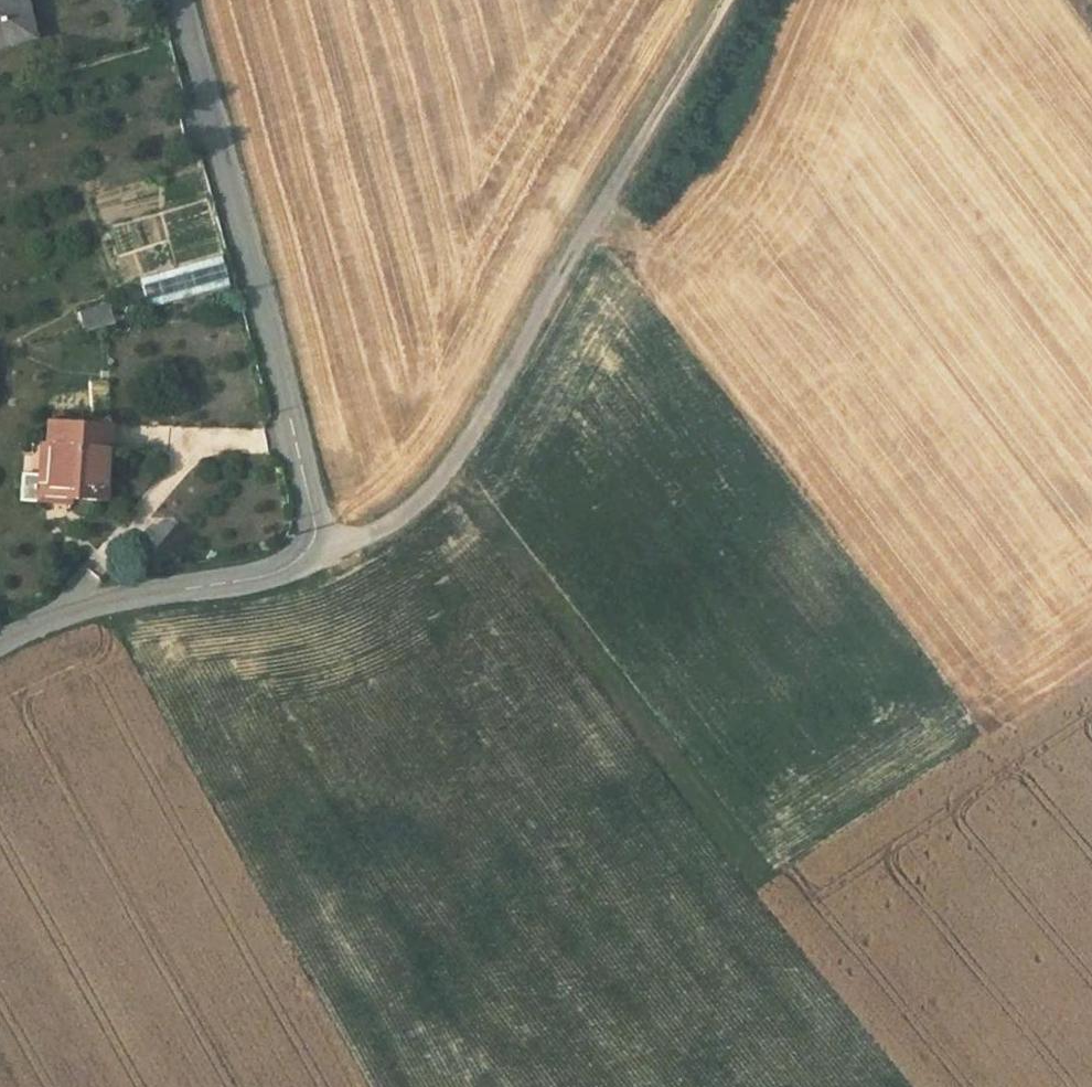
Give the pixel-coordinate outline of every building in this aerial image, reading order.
[(25,37),(16,0),(0,0),(0,44),(25,37)] [(25,37),(33,35),(24,0),(16,0),(25,37)] [(108,304),(79,312),(84,331),(114,322),(108,304)] [(110,424),(47,420),(43,476),(42,487),(70,489),(69,498),(105,500),(110,424)] [(43,476),(21,474),(19,500),(69,503),(69,498),(70,489),(42,487),(43,476)]
